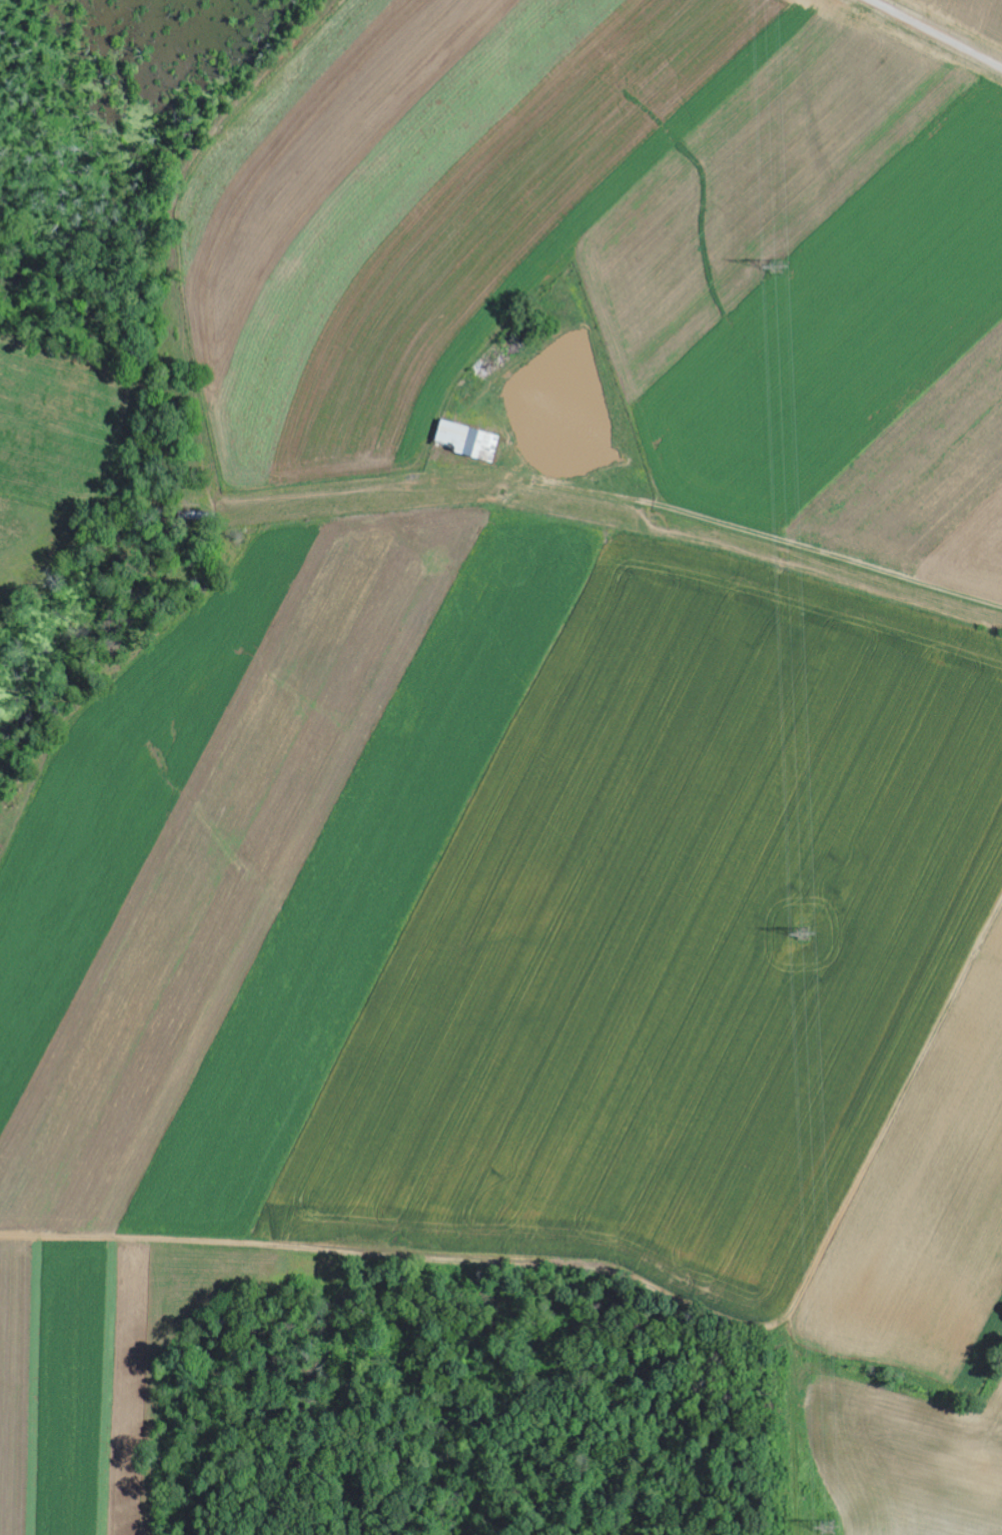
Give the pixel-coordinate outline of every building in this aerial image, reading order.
[(499,434),(440,421),(434,447),(493,461),(499,434)]
